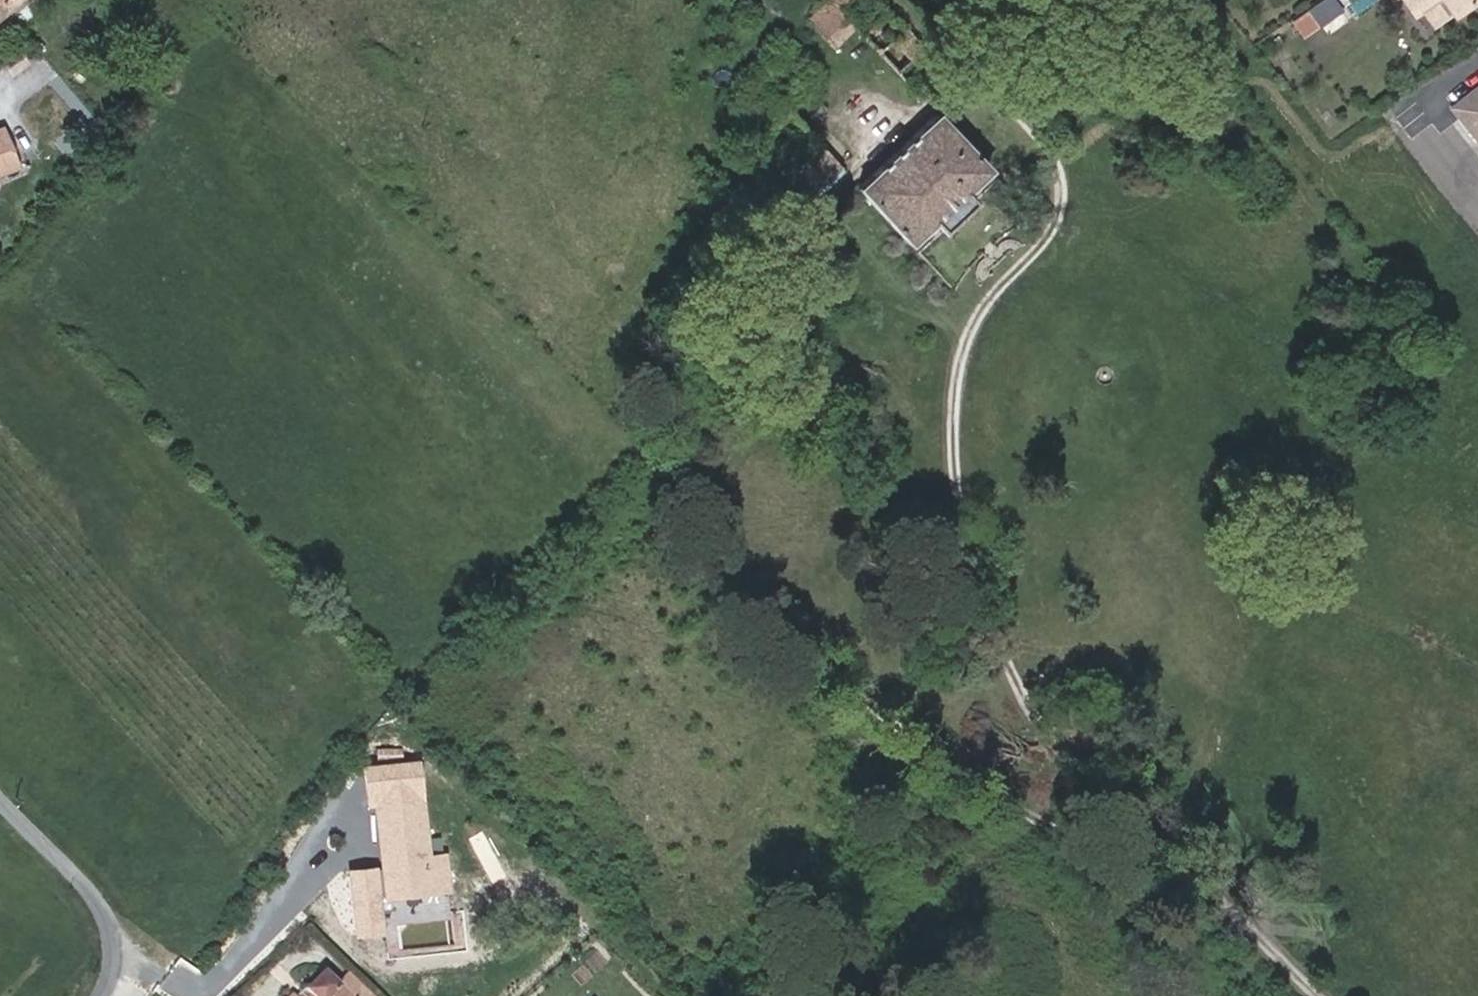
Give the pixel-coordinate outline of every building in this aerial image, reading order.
[(6,11),(18,0),(0,0),(0,4),(6,11)] [(84,2),(82,0),(56,0),(71,15),(84,2)] [(886,10),(863,32),(839,7),(847,0),(829,0),(807,22),(831,48),(853,26),(922,98),(947,74),(886,10)] [(1343,9),(1338,0),(1325,0),(1295,19),(1303,33),(1343,9)] [(1408,6),(1417,18),(1421,15),(1431,29),(1452,15),(1442,0),(1417,0),(1408,6)] [(1452,15),(1473,0),(1442,0),(1452,15)] [(1451,106),(1477,140),(1477,85),(1451,106)] [(963,193),(988,169),(936,114),(856,188),(908,244),(932,222),(963,193)] [(19,166),(4,126),(0,127),(0,174),(19,166)] [(940,229),(970,201),(963,193),(932,222),(940,229)] [(365,784),(382,765),(371,755),(354,775),(365,784)] [(445,889),(441,856),(425,857),(419,797),(375,801),(384,896),(428,892),(428,891),(445,889)] [(337,982),(323,968),(303,988),(309,994),(307,995),(351,995),(337,982)] [(348,971),(337,982),(351,995),(373,995),(348,971)]
